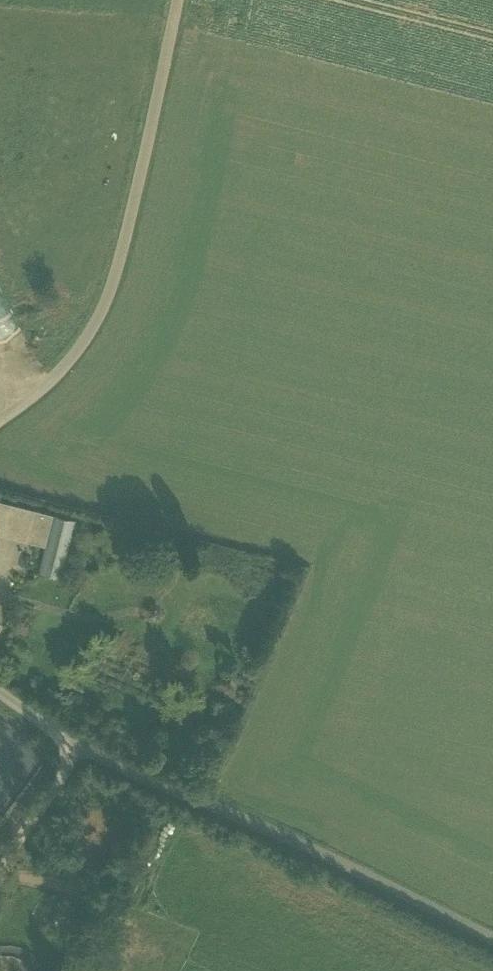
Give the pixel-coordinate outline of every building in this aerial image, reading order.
[(46,535),(39,566),(62,573),(77,516),(0,496),(0,523),(46,535)] [(209,580),(190,585),(192,595),(211,590),(209,580)]
